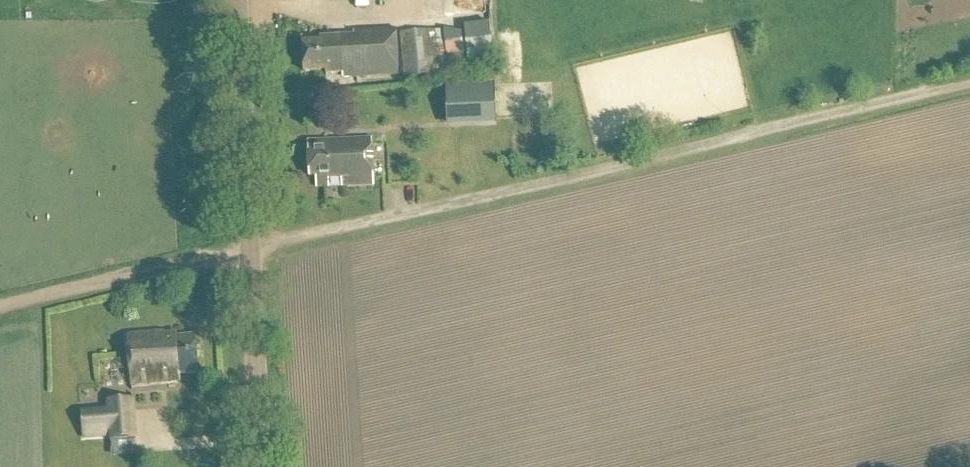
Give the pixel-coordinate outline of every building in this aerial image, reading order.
[(406,81),(470,76),(494,74),(490,26),(465,28),(465,35),(446,32),(402,36),(406,81)] [(343,79),(364,78),(364,85),(398,84),(397,76),(395,31),(355,33),(354,38),(321,40),(321,44),(303,45),(304,75),(327,74),(328,77),(343,76),(343,79)] [(478,79),(435,82),(436,113),(481,113),(478,79)] [(373,187),(372,141),(308,143),(309,178),(317,178),(318,189),(330,189),(330,179),(342,179),(342,188),(373,187)] [(177,339),(177,334),(128,338),(131,386),(181,382),(180,376),(198,375),(195,338),(177,339)] [(137,457),(134,420),(132,402),(109,404),(114,459),(137,457)]
